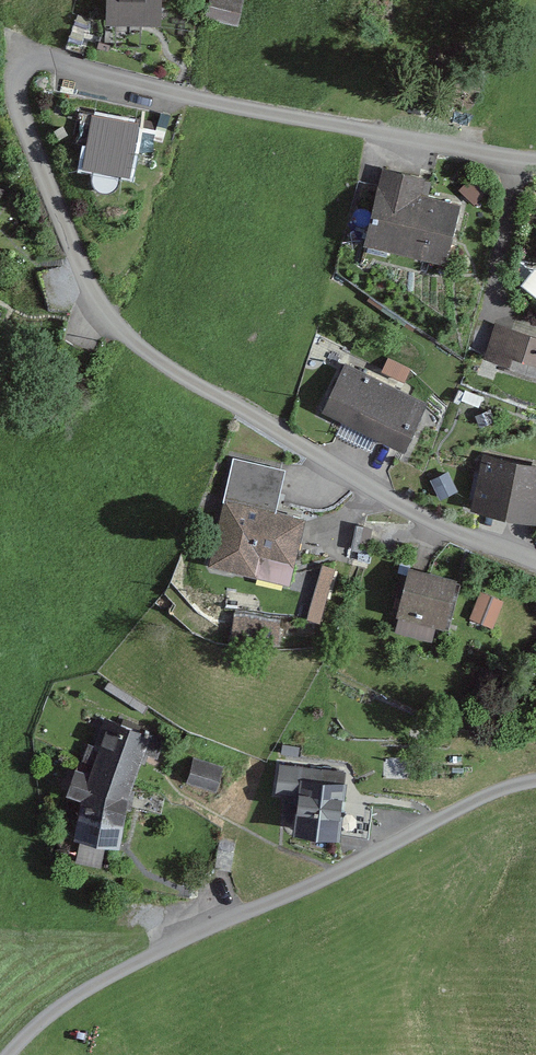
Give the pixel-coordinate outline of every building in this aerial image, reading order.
[(113,25),(169,23),(168,0),(112,0),(113,25)] [(251,0),(213,0),(208,18),(245,27),(252,0),(251,0)] [(144,128),(99,119),(90,164),(136,173),(144,128)] [(428,183),(386,173),(368,252),(454,271),(469,207),(425,197),(428,183)] [(498,322),(486,362),(517,371),(521,358),(535,363),(535,333),(498,322)] [(430,410),(348,369),(326,411),(409,453),(430,410)] [(482,460),(476,512),(535,519),(535,467),(482,460)] [(286,472),(234,462),(214,570),(298,586),(311,520),(278,513),(286,472)] [(322,564),(306,618),(321,623),(337,568),(322,564)] [(470,580),(414,568),(399,634),(437,642),(441,625),(459,630),(470,580)] [(509,607),(483,595),(473,619),(499,630),(509,607)] [(232,640),(280,640),(280,614),(232,614),(232,640)] [(167,738),(103,721),(97,743),(88,741),(71,801),(88,805),(74,856),(111,866),(117,846),(130,850),(143,801),(136,795),(145,763),(159,767),(167,738)] [(231,770),(195,760),(187,786),(223,797),(231,770)] [(352,774),(285,767),(282,799),(304,801),(301,831),(346,835),(352,774)]
